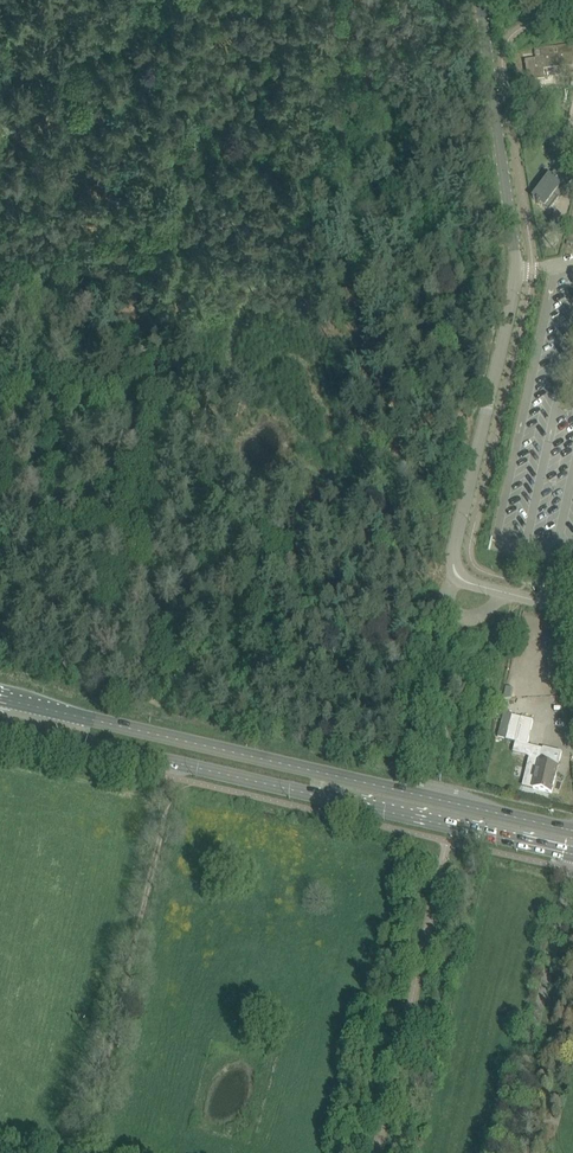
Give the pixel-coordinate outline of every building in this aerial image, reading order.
[(528,82),(529,82),(533,81),(533,82),(536,82),(535,81),(544,80),(545,80),(543,70),(572,66),(572,50),(572,45),(558,47),(559,57),(533,60),(525,61),(528,82)] [(558,154),(561,140),(551,138),(548,152),(558,154)] [(540,204),(549,211),(558,199),(554,196),(565,181),(570,184),(572,180),(572,173),(560,164),(550,177),(533,199),(537,203),(539,205),(540,204)] [(534,721),(522,718),(516,742),(528,745),(534,721)] [(533,789),(552,793),(562,752),(543,748),(533,789)] [(495,780),(500,759),(492,757),(488,778),(495,780)]
